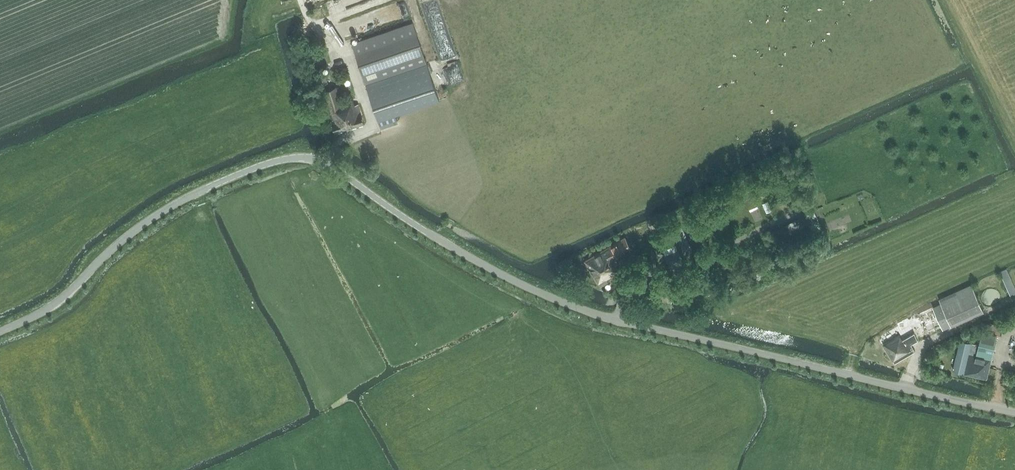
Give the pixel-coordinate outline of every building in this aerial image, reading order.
[(413,22),(353,42),(366,84),(377,119),(440,99),(413,22)] [(449,70),(464,66),(457,40),(441,44),(449,70)] [(328,82),(325,73),(317,75),(320,85),(328,82)] [(365,124),(359,104),(356,105),(354,98),(343,101),(338,86),(322,91),(336,133),(365,124)] [(806,220),(802,211),(779,221),(783,230),(806,220)] [(681,225),(658,236),(671,264),(684,259),(673,236),(684,231),(681,225)] [(684,254),(693,250),(684,231),(675,236),(684,254)] [(632,249),(625,237),(584,261),(600,287),(605,284),(608,281),(607,279),(620,271),(616,263),(618,263),(616,258),(632,249)] [(1000,271),(1011,294),(1014,293),(1014,288),(1006,268),(1000,271)] [(943,329),(984,310),(972,284),(938,300),(940,304),(933,308),(943,329)] [(897,331),(880,340),(887,353),(886,355),(889,360),(892,359),(894,364),(911,353),(907,347),(912,345),(911,343),(928,336),(918,315),(897,324),(900,331),(898,332),(897,331)] [(1002,326),(994,324),(987,327),(986,331),(982,330),(980,338),(978,344),(971,342),(966,341),(960,340),(953,370),(958,372),(965,373),(965,374),(987,379),(992,358),(994,346),(997,334),(1001,335),(1002,326)]
